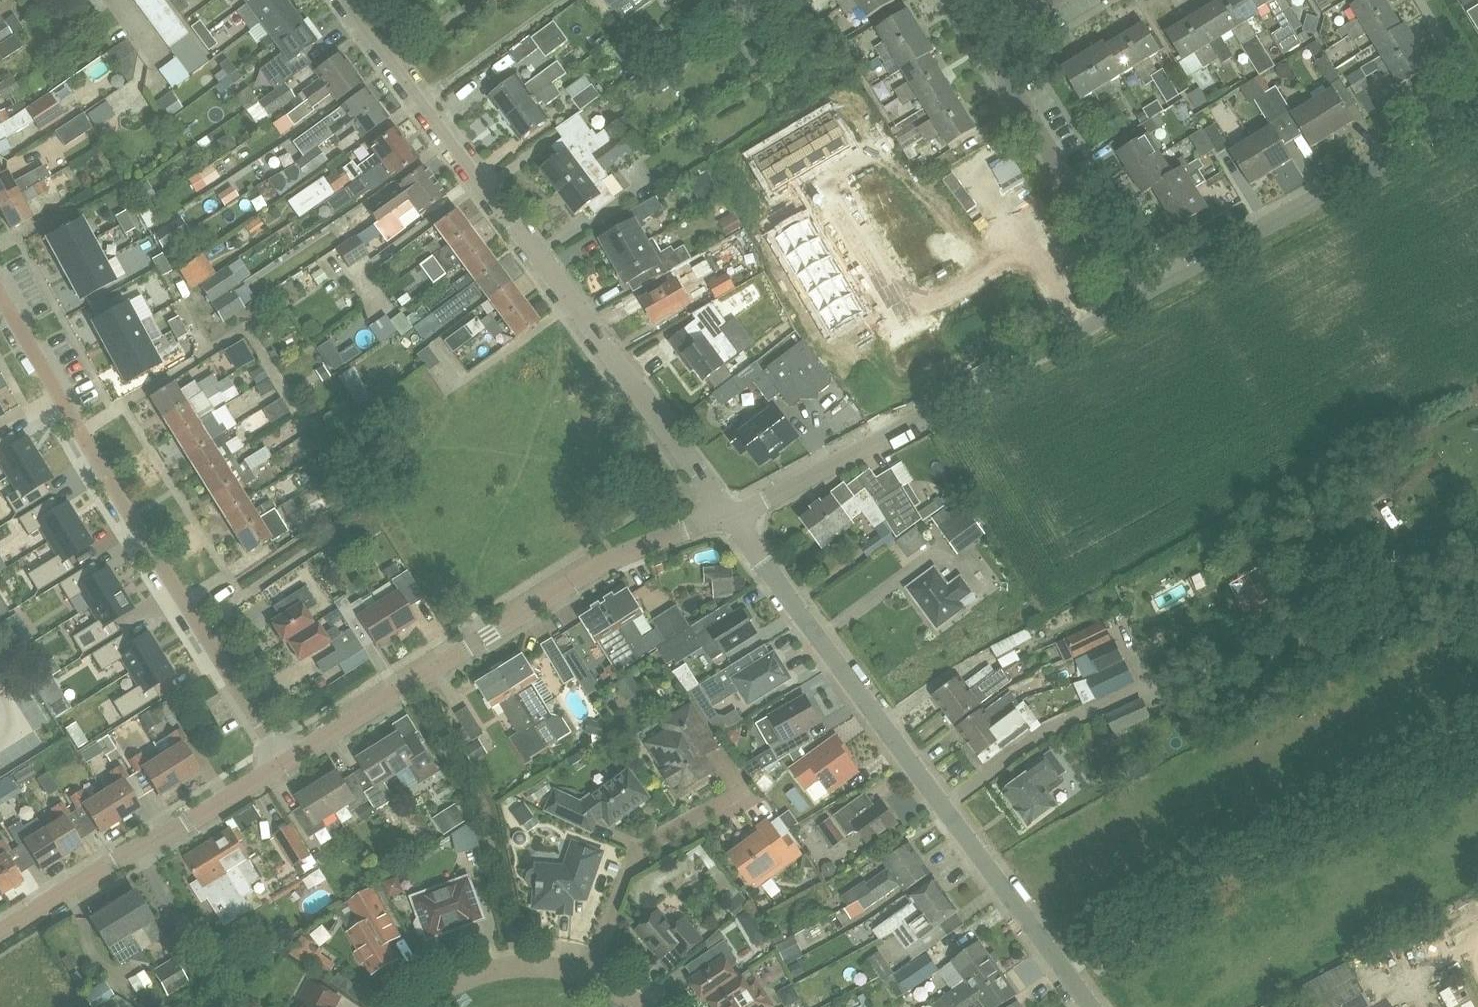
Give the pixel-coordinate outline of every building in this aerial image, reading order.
[(152,0),(134,0),(140,9),(152,0)] [(166,4),(163,0),(152,0),(140,9),(147,18),(166,4)] [(184,0),(171,0),(180,12),(189,6),(184,0)] [(259,23),(287,2),(286,0),(250,0),(245,4),(235,11),(250,30),(259,23)] [(614,10),(617,8),(624,18),(650,0),(607,0),(614,10)] [(842,7),(846,15),(861,6),(868,18),(896,1),(895,0),(854,0),(842,7)] [(1221,36),(1232,30),(1241,44),(1249,39),(1225,0),(1219,0),(1205,9),(1221,36)] [(1249,39),(1257,35),(1248,20),(1260,13),(1257,9),(1251,0),(1225,0),(1249,39)] [(1276,0),(1251,0),(1257,9),(1268,3),(1277,17),(1284,13),(1276,0)] [(1284,13),(1292,8),(1287,0),(1276,0),(1284,13)] [(1390,8),(1386,0),(1359,0),(1351,5),(1358,17),(1343,26),(1348,33),(1390,8)] [(259,23),(268,35),(259,41),(265,49),(274,42),(273,42),(301,21),(287,2),(259,23)] [(173,13),(166,4),(147,18),(154,28),(173,13)] [(1467,11),(1477,29),(1477,5),(1467,11)] [(1401,26),(1390,8),(1348,33),(1353,41),(1368,32),(1374,43),(1406,24),(1401,26)] [(880,55),(880,56),(921,30),(908,9),(877,29),(884,41),(875,47),(880,55)] [(1221,36),(1205,9),(1186,20),(1212,62),(1219,58),(1210,43),(1221,36)] [(180,22),(173,13),(154,28),(161,37),(180,22)] [(22,25),(15,14),(4,22),(0,24),(0,41),(14,33),(13,31),(22,25)] [(199,38),(208,32),(199,20),(191,27),(199,38)] [(1212,62),(1186,20),(1167,32),(1183,59),(1195,52),(1204,67),(1212,62)] [(306,27),(301,21),(273,42),(274,42),(281,52),(273,58),(289,79),(311,62),(302,50),(320,36),(311,24),(306,27)] [(545,57),(569,40),(554,21),(531,38),(545,57)] [(188,33),(180,22),(161,37),(168,47),(188,33)] [(1125,34),(1151,76),(1159,71),(1150,56),(1161,50),(1144,22),(1125,34)] [(1382,55),(1372,61),(1361,68),(1366,76),(1377,70),(1418,45),(1406,24),(1374,43),(1382,55)] [(934,51),(921,30),(880,56),(885,64),(894,58),(902,70),(930,53),(930,54),(934,51)] [(217,44),(208,32),(199,38),(209,51),(217,44)] [(168,47),(189,75),(208,61),(188,33),(168,47)] [(0,43),(0,58),(2,60),(23,46),(14,34),(0,43)] [(1105,41),(1104,41),(1123,73),(1133,66),(1142,81),(1151,76),(1125,34),(1107,45),(1105,41)] [(850,53),(858,48),(852,39),(852,38),(844,43),(850,53)] [(126,39),(106,53),(114,64),(134,51),(126,39)] [(1104,41),(1083,54),(1108,95),(1116,91),(1110,80),(1123,73),(1104,41)] [(1418,45),(1377,70),(1382,78),(1392,72),(1400,85),(1431,66),(1418,45)] [(855,62),(863,57),(858,48),(850,53),(855,62)] [(1258,55),(1268,70),(1275,65),(1266,50),(1258,55)] [(301,91),(297,94),(302,102),(304,101),(332,81),(351,66),(340,52),(314,71),(319,77),(301,91)] [(930,53),(902,70),(909,82),(895,90),(899,97),(900,98),(942,72),(930,54),(930,53)] [(1108,95),(1083,54),(1062,67),(1081,98),(1093,91),(1100,101),(1108,95)] [(1316,61),(1330,85),(1341,78),(1327,55),(1316,61)] [(227,76),(236,69),(228,58),(219,64),(227,76)] [(518,75),(489,96),(505,118),(553,83),(560,77),(561,78),(566,74),(557,62),(545,71),(529,83),(532,87),(528,90),(518,75)] [(332,81),(304,101),(302,102),(286,115),(293,126),(314,110),(311,108),(313,107),(313,106),(330,93),(336,100),(361,81),(351,66),(332,81)] [(1151,76),(1154,81),(1167,102),(1168,101),(1179,95),(1163,68),(1159,71),(1151,76)] [(242,77),(236,69),(227,76),(233,84),(242,77)] [(942,72),(900,98),(904,106),(919,97),(925,108),(953,91),(942,72)] [(600,94),(586,75),(567,91),(581,109),(600,94)] [(1,98),(19,88),(12,76),(0,83),(0,96),(1,98)] [(1365,76),(1351,85),(1356,94),(1364,90),(1371,86),(1365,76)] [(284,83),(257,102),(267,117),(295,97),(284,83)] [(553,83),(505,118),(522,140),(550,119),(539,104),(543,101),(546,105),(561,94),(553,83)] [(1280,116),(1291,109),(1277,86),(1265,92),(1280,116)] [(317,146),(330,137),(377,102),(366,87),(307,131),(317,146)] [(1313,100),(1333,134),(1354,121),(1333,88),(1313,100)] [(885,106),(897,99),(892,89),(880,97),(885,106)] [(1369,99),(1364,90),(1356,94),(1362,103),(1369,99)] [(953,91),(925,108),(932,119),(918,128),(923,135),(965,109),(953,91)] [(1280,116),(1265,92),(1255,99),(1269,122),(1280,116)] [(4,138),(34,121),(40,130),(60,117),(46,95),(26,107),(8,118),(0,123),(0,152),(9,147),(4,138)] [(1362,103),(1367,113),(1375,108),(1375,107),(1369,99),(1362,103)] [(1313,100),(1293,112),(1291,113),(1312,147),(1333,134),(1313,100)] [(388,116),(377,102),(330,137),(336,144),(357,129),(362,136),(388,116)] [(459,120),(482,149),(505,131),(481,102),(459,120)] [(976,128),(965,109),(923,135),(927,143),(942,134),(949,145),(976,128)] [(83,112),(54,131),(64,146),(92,128),(83,112)] [(830,113),(810,124),(830,159),(850,147),(830,113)] [(558,155),(541,168),(558,190),(583,171),(571,155),(589,141),(598,152),(611,142),(603,131),(597,135),(593,130),(591,131),(590,132),(577,114),(557,128),(562,137),(551,145),(552,147),(554,145),(560,153),(558,155)] [(285,115),(272,124),(280,135),(293,126),(286,115),(285,115)] [(1130,173),(1161,154),(1149,134),(1159,128),(1152,117),(1129,131),(1136,142),(1118,153),(1130,173)] [(583,171),(558,190),(576,215),(589,206),(591,204),(596,211),(594,212),(595,213),(616,198),(615,196),(614,197),(602,181),(609,176),(604,170),(639,144),(621,119),(603,131),(611,142),(598,152),(589,141),(571,155),(583,171)] [(884,119),(874,125),(878,132),(888,126),(884,119)] [(1204,130),(1218,153),(1229,147),(1215,123),(1204,130)] [(810,124),(791,135),(812,170),(830,159),(810,124)] [(1109,138),(1118,133),(1113,125),(1104,131),(1109,138)] [(1272,125),(1251,138),(1272,172),(1293,159),(1272,125)] [(888,126),(878,132),(882,139),(892,132),(888,126)] [(352,161),(342,168),(341,167),(317,185),(326,198),(350,180),(351,182),(406,142),(395,128),(370,147),(375,154),(357,167),(352,161)] [(1104,131),(1095,136),(1100,144),(1109,138),(1104,131)] [(892,132),(882,139),(886,145),(896,139),(892,132)] [(791,135),(773,146),(793,181),(812,170),(791,135)] [(1272,172),(1251,138),(1230,151),(1250,184),(1272,172)] [(896,139),(886,145),(890,152),(900,146),(896,139)] [(406,142),(351,182),(344,188),(353,199),(388,173),(390,176),(417,157),(406,142)] [(773,146),(753,157),(759,168),(756,170),(763,181),(766,179),(774,192),(793,181),(773,146)] [(316,147),(312,150),(295,163),(304,176),(326,160),(317,147),(316,147)] [(1161,154),(1130,173),(1143,193),(1153,187),(1153,186),(1189,164),(1183,155),(1168,165),(1161,154)] [(1153,186),(1153,187),(1165,206),(1195,187),(1206,180),(1199,169),(1204,166),(1199,158),(1189,164),(1153,186)] [(188,179),(195,191),(219,176),(212,164),(188,179)] [(894,164),(855,187),(868,209),(903,189),(903,190),(907,187),(894,164)] [(48,176),(42,165),(11,182),(5,170),(0,173),(0,203),(40,181),(49,177),(48,176)] [(389,213),(433,180),(423,165),(397,185),(399,188),(368,210),(377,222),(389,213)] [(708,170),(695,178),(708,200),(721,193),(708,170)] [(942,170),(932,176),(936,183),(946,177),(942,170)] [(389,213),(377,222),(387,234),(401,223),(398,218),(413,206),(418,213),(444,194),(433,180),(389,213)] [(46,191),(40,181),(0,203),(0,209),(10,229),(31,218),(23,203),(46,191)] [(231,186),(217,196),(224,206),(238,197),(231,186)] [(1207,207),(1195,187),(1165,206),(1177,226),(1194,215),(1201,226),(1224,211),(1218,201),(1207,207)] [(903,189),(868,209),(879,228),(914,207),(903,190),(903,189)] [(946,189),(936,195),(940,202),(950,196),(946,189)] [(739,196),(729,202),(733,209),(744,203),(739,196)] [(635,220),(601,239),(613,261),(647,242),(653,238),(653,237),(647,241),(640,229),(646,226),(643,221),(663,209),(656,197),(630,211),(635,220)] [(744,203),(733,209),(737,216),(748,209),(744,203)] [(914,207),(879,228),(890,247),(925,226),(914,207)] [(455,209),(433,226),(447,244),(469,227),(455,209)] [(748,209),(737,216),(741,222),(752,216),(748,209)] [(115,216),(119,225),(130,220),(125,211),(115,216)] [(723,219),(731,233),(742,226),(733,213),(723,219)] [(752,216),(741,222),(745,229),(756,223),(752,216)] [(810,218),(775,238),(786,258),(821,237),(810,218)] [(57,259),(92,240),(81,219),(46,238),(51,248),(55,256),(57,259)] [(964,219),(954,225),(958,232),(968,226),(964,219)] [(135,228),(130,220),(119,225),(124,234),(135,228)] [(756,223),(745,229),(749,236),(760,230),(756,223)] [(925,226),(890,247),(901,265),(936,245),(925,226)] [(968,226),(958,232),(962,239),(972,233),(968,226)] [(431,255),(419,264),(433,283),(460,262),(482,246),(469,227),(447,244),(441,248),(431,255)] [(336,248),(348,268),(369,253),(356,235),(336,248)] [(821,237),(786,258),(797,276),(832,256),(821,237)] [(647,242),(613,261),(626,284),(629,282),(660,264),(665,274),(692,258),(684,245),(674,251),(672,246),(666,249),(661,252),(653,238),(647,242)] [(57,259),(62,269),(66,276),(68,279),(103,260),(92,240),(57,259)] [(425,247),(431,255),(441,248),(434,240),(425,247)] [(936,245),(901,265),(912,285),(947,264),(936,245)] [(482,246),(460,262),(467,272),(453,283),(459,292),(496,264),(482,246)] [(156,268),(167,262),(162,254),(151,259),(156,268)] [(832,256),(797,276),(808,295),(843,274),(832,256)] [(201,259),(181,273),(189,286),(210,272),(201,259)] [(79,300),(115,281),(103,260),(68,279),(73,289),(77,296),(79,300)] [(167,262),(156,268),(161,277),(163,275),(170,272),(171,271),(167,262)] [(459,292),(436,309),(431,312),(440,325),(467,305),(465,302),(481,290),(487,299),(510,283),(496,264),(459,292)] [(239,285),(239,284),(226,266),(199,284),(211,303),(210,303),(211,304),(239,285)] [(728,274),(708,284),(716,299),(736,289),(728,274)] [(843,274),(808,295),(819,314),(854,293),(843,274)] [(677,278),(640,299),(654,325),(692,304),(677,278)] [(510,283),(487,299),(501,318),(523,301),(510,283)] [(252,303),(239,285),(211,304),(223,323),(252,303)] [(1002,287),(992,294),(996,301),(1006,294),(1002,287)] [(854,293),(819,314),(830,333),(865,312),(854,293)] [(1006,294),(996,301),(1001,307),(1011,301),(1006,294)] [(89,304),(96,317),(110,309),(104,297),(89,304)] [(523,301),(501,318),(515,337),(537,320),(523,301)] [(1011,301),(1001,307),(1005,314),(1015,308),(1011,301)] [(697,320),(669,341),(688,366),(692,363),(704,380),(708,377),(716,388),(733,375),(725,364),(740,353),(720,327),(726,323),(710,302),(693,312),(697,320)] [(91,322),(94,326),(97,333),(102,343),(138,324),(126,303),(91,322)] [(1015,308),(1005,314),(1009,321),(1019,314),(1015,308)] [(412,327),(401,312),(389,320),(400,335),(412,327)] [(477,316),(464,326),(464,325),(443,341),(451,353),(461,346),(462,347),(485,329),(496,322),(489,313),(480,320),(477,316)] [(1019,314),(1009,321),(1014,327),(1024,321),(1019,314)] [(172,331),(182,325),(177,316),(167,322),(172,331)] [(496,322),(485,329),(492,338),(503,331),(496,322)] [(108,353),(113,363),(148,344),(138,324),(102,343),(104,346),(108,353)] [(182,325),(172,331),(177,340),(187,334),(182,325)] [(803,340),(769,367),(780,382),(787,377),(803,398),(812,399),(813,391),(820,391),(821,392),(830,385),(831,376),(803,340)] [(354,343),(338,353),(344,363),(345,363),(361,353),(354,343)] [(115,366),(119,373),(125,383),(160,364),(148,344),(113,363),(115,366)] [(429,346),(420,354),(431,367),(440,360),(429,346)] [(816,354),(821,361),(830,354),(826,347),(816,354)] [(235,361),(239,368),(254,359),(250,352),(235,361)] [(751,380),(765,370),(757,360),(744,370),(751,380)] [(194,380),(178,390),(173,382),(149,396),(161,416),(201,391),(214,383),(216,381),(212,374),(196,384),(194,380)] [(780,382),(776,385),(791,406),(803,398),(787,377),(780,382)] [(201,391),(161,416),(173,435),(197,420),(209,413),(210,412),(204,402),(220,392),(214,383),(201,391)] [(262,408),(270,422),(288,410),(280,397),(262,408)] [(748,416),(727,432),(742,451),(748,447),(760,463),(796,436),(772,404),(751,420),(748,416)] [(173,435),(185,455),(208,440),(225,430),(235,423),(231,417),(217,426),(209,413),(197,420),(173,435)] [(225,430),(208,440),(185,455),(198,474),(221,459),(229,455),(228,453),(223,444),(231,439),(225,430)] [(0,439),(0,463),(8,476),(39,458),(26,437),(18,442),(11,432),(0,439)] [(229,455),(221,459),(198,474),(210,493),(233,479),(240,474),(248,469),(271,455),(266,446),(244,460),(244,461),(244,462),(243,461),(235,466),(229,457),(229,455)] [(17,490),(5,498),(15,515),(49,493),(43,483),(51,478),(39,458),(8,476),(17,490)] [(802,513),(802,519),(810,530),(867,487),(870,491),(876,499),(875,500),(887,519),(897,537),(922,518),(923,518),(918,511),(916,508),(915,506),(921,503),(909,483),(913,480),(902,462),(877,477),(871,469),(860,477),(847,486),(844,482),(830,492),(816,502),(802,513)] [(248,469),(240,474),(246,483),(254,478),(249,470),(248,469)] [(324,483),(334,496),(346,486),(337,474),(324,483)] [(1449,484),(1443,474),(1431,481),(1437,491),(1449,484)] [(210,493),(222,513),(245,499),(233,479),(210,493)] [(867,487),(810,530),(823,547),(853,524),(850,519),(862,510),(870,521),(875,528),(887,519),(875,500),(876,499),(870,491),(867,487)] [(25,514),(18,519),(28,535),(40,528),(49,542),(79,523),(66,502),(58,507),(52,497),(34,509),(25,514)] [(291,498),(281,505),(286,514),(297,508),(291,498)] [(932,518),(957,552),(983,532),(958,498),(932,518)] [(245,499),(222,513),(234,533),(258,519),(273,509),(268,500),(252,510),(245,499)] [(273,509),(258,519),(234,533),(247,554),(269,539),(270,542),(287,531),(278,517),(273,509)] [(57,555),(27,574),(37,591),(74,569),(67,558),(92,543),(79,523),(49,542),(57,555)] [(17,538),(15,526),(0,529),(0,541),(17,538)] [(916,529),(904,543),(918,555),(930,542),(916,529)] [(93,563),(58,584),(69,601),(81,593),(90,607),(120,588),(107,568),(99,573),(93,563)] [(395,563),(384,570),(390,580),(401,574),(395,563)] [(705,567),(707,582),(714,581),(716,595),(749,590),(747,574),(734,576),(732,563),(705,567)] [(934,568),(907,588),(937,628),(961,610),(956,603),(971,592),(960,577),(948,586),(934,568)] [(290,610),(280,617),(272,621),(284,642),(316,622),(315,621),(312,623),(305,611),(316,604),(305,586),(284,599),(290,610)] [(639,658),(657,647),(663,643),(655,630),(642,638),(631,620),(642,614),(625,586),(602,600),(639,658)] [(1255,586),(1235,597),(1245,614),(1265,602),(1255,586)] [(98,621),(72,637),(82,654),(114,634),(108,624),(132,608),(120,588),(90,607),(98,621)] [(376,604),(394,633),(416,620),(397,590),(376,604)] [(394,633),(376,604),(367,609),(360,599),(351,605),(344,595),(334,601),(349,625),(359,619),(375,645),(394,633)] [(0,598),(0,617),(8,612),(0,598)] [(639,658),(602,600),(580,613),(597,641),(598,641),(617,672),(639,658)] [(663,643),(689,627),(677,609),(652,624),(655,630),(663,643)] [(711,660),(723,652),(756,632),(750,622),(752,621),(752,618),(748,611),(745,609),(743,610),(741,609),(718,623),(711,613),(689,627),(663,643),(657,647),(667,664),(674,660),(677,664),(703,647),(711,660)] [(15,614),(4,622),(11,633),(23,626),(15,614)] [(1065,637),(1074,658),(1112,640),(1103,620),(1065,637)] [(316,622),(284,642),(285,642),(287,641),(299,660),(340,634),(335,626),(323,633),(316,622)] [(125,633),(91,654),(101,671),(122,658),(130,672),(160,653),(148,633),(131,643),(125,633)] [(343,661),(362,649),(363,648),(356,637),(336,650),(343,661)] [(576,677),(553,637),(541,644),(565,684),(576,677)] [(1020,659),(1007,638),(991,647),(1003,669),(1020,659)] [(1114,640),(1089,651),(1090,655),(1098,673),(1124,661),(1114,640)] [(545,702),(533,682),(538,678),(520,649),(497,663),(548,747),(559,740),(546,719),(553,715),(545,702)] [(139,686),(112,702),(122,718),(159,696),(157,693),(153,686),(173,674),(160,653),(130,672),(139,686)] [(750,653),(700,685),(687,692),(691,698),(703,690),(711,703),(738,686),(749,703),(789,677),(777,657),(769,661),(767,657),(756,664),(750,653)] [(1124,662),(1089,678),(1087,679),(1096,698),(1133,681),(1124,662)] [(41,663),(27,672),(36,686),(49,677),(50,677),(43,667),(41,663)] [(548,747),(497,663),(474,678),(493,708),(503,701),(515,720),(511,722),(520,735),(514,739),(527,760),(548,747)] [(686,664),(673,672),(687,692),(700,685),(686,664)] [(943,710),(990,675),(985,668),(964,683),(959,676),(933,696),(943,710)] [(1002,668),(990,675),(943,710),(953,724),(980,704),(1011,681),(1002,668)] [(592,670),(579,677),(588,692),(601,685),(592,670)] [(49,677),(36,686),(55,716),(69,707),(50,677),(49,677)] [(983,708),(956,727),(967,742),(1014,708),(1015,707),(1014,706),(1019,702),(1011,691),(985,709),(983,708)] [(804,695),(770,716),(775,724),(772,726),(771,730),(776,739),(769,743),(779,760),(808,742),(803,733),(804,729),(819,720),(804,695)] [(170,697),(159,705),(157,706),(172,727),(184,718),(170,697)] [(1142,699),(1108,715),(1115,731),(1150,715),(1142,699)] [(670,736),(655,745),(668,767),(663,771),(673,787),(679,784),(683,790),(714,770),(704,755),(718,746),(691,703),(661,722),(670,736)] [(455,713),(459,720),(463,727),(453,733),(461,747),(472,740),(484,732),(468,705),(455,713)] [(967,742),(977,756),(978,756),(982,762),(1029,728),(1014,708),(967,742)] [(180,727),(169,734),(168,733),(153,742),(161,755),(161,754),(178,782),(199,769),(183,742),(187,739),(180,727)] [(82,733),(72,739),(77,748),(87,742),(82,733)] [(384,735),(375,741),(396,773),(409,765),(420,783),(438,771),(415,734),(404,741),(399,733),(387,741),(384,735)] [(109,761),(120,754),(116,749),(117,749),(108,734),(96,741),(105,756),(106,756),(109,761)] [(806,790),(820,780),(828,792),(857,771),(845,754),(847,752),(842,746),(838,749),(831,739),(791,769),(806,790)] [(386,780),(396,773),(375,741),(367,746),(371,751),(360,758),(365,766),(353,773),(369,799),(376,810),(392,800),(393,796),(383,781),(386,780)] [(161,754),(161,755),(147,763),(140,752),(129,759),(137,771),(141,768),(158,795),(178,782),(161,754)] [(1029,772),(1017,780),(1012,778),(1004,784),(1005,789),(1003,791),(1016,808),(1043,788),(1054,780),(1057,778),(1057,777),(1042,756),(1026,768),(1029,772)] [(117,782),(102,791),(120,819),(140,806),(124,779),(128,776),(121,764),(110,771),(117,782)] [(610,825),(649,796),(629,769),(586,800),(582,803),(554,791),(545,811),(591,832),(596,821),(603,816),(610,825)] [(59,788),(49,771),(37,778),(48,796),(59,788)] [(369,799),(353,773),(343,780),(338,772),(326,779),(323,774),(314,779),(334,812),(347,804),(351,811),(369,799)] [(1016,808),(1028,825),(1056,804),(1047,793),(1060,783),(1057,778),(1054,780),(1043,788),(1016,808)] [(298,797),(303,805),(293,811),(310,837),(327,826),(323,820),(334,812),(314,779),(306,784),(310,790),(298,797)] [(120,819),(102,791),(89,800),(81,789),(70,796),(77,808),(82,805),(99,832),(120,819)] [(865,792),(850,803),(833,816),(847,836),(853,832),(860,833),(868,844),(898,823),(881,800),(874,805),(865,792)] [(58,819),(44,828),(61,855),(81,843),(65,816),(70,813),(62,801),(51,808),(58,819)] [(512,812),(519,823),(532,814),(525,803),(512,812)] [(467,820),(458,808),(436,822),(444,835),(467,820)] [(37,817),(23,826),(19,820),(8,827),(19,845),(15,847),(28,868),(36,862),(40,868),(61,855),(44,828),(37,817)] [(781,839),(767,820),(743,838),(746,842),(731,854),(752,882),(769,870),(772,874),(800,853),(786,835),(781,839)] [(291,823),(275,833),(293,862),(309,852),(291,823)] [(479,839),(465,827),(453,841),(467,853),(479,839)] [(231,830),(209,844),(226,872),(249,910),(255,906),(247,893),(253,890),(250,884),(260,877),(231,830)] [(3,893),(23,880),(6,853),(11,850),(4,838),(0,840),(0,888),(3,893)] [(528,873),(527,877),(528,882),(531,885),(535,887),(534,907),(559,909),(558,913),(572,914),(573,898),(586,898),(603,851),(573,841),(565,866),(537,864),(536,869),(532,870),(528,873)] [(868,883),(866,880),(842,895),(848,904),(868,894),(920,858),(910,843),(884,862),(888,868),(868,883)] [(226,872),(209,844),(186,857),(204,886),(205,885),(215,903),(230,894),(219,876),(226,872)] [(722,897),(726,893),(735,887),(718,866),(703,844),(685,855),(684,856),(689,865),(701,858),(710,870),(705,874),(719,893),(722,897)] [(689,865),(684,856),(634,882),(631,893),(637,906),(663,893),(660,886),(692,871),(689,865)] [(868,894),(848,904),(849,905),(859,900),(865,910),(900,884),(905,891),(930,873),(920,858),(868,894)] [(468,876),(412,897),(420,918),(417,919),(415,923),(419,932),(422,933),(425,932),(427,938),(441,933),(441,934),(453,929),(483,917),(468,876)] [(913,903),(890,919),(874,930),(880,939),(893,930),(945,893),(934,876),(907,895),(913,903)] [(372,972),(397,958),(388,942),(400,936),(372,887),(349,900),(363,924),(349,932),(358,949),(356,953),(361,961),(366,962),(372,972)] [(735,887),(726,893),(731,899),(739,892),(735,887)] [(140,926),(151,944),(164,936),(135,890),(112,904),(130,933),(140,926)] [(945,893),(893,930),(905,947),(957,911),(945,893)] [(130,933),(112,904),(89,918),(118,965),(140,950),(130,933)] [(751,929),(761,924),(752,909),(739,916),(746,928),(751,929)] [(653,910),(649,910),(643,915),(643,919),(645,922),(637,929),(639,932),(638,933),(646,942),(647,941),(662,958),(675,947),(683,956),(702,939),(684,918),(673,928),(658,910),(655,912),(653,910)] [(702,955),(710,967),(691,979),(705,999),(741,975),(741,974),(737,976),(731,967),(736,964),(737,958),(724,940),(727,939),(719,928),(704,941),(710,950),(702,955)] [(776,945),(783,960),(802,951),(794,936),(776,945)] [(321,953),(298,939),(289,953),(312,968),(321,953)] [(941,999),(929,1006),(956,1006),(1003,974),(979,941),(951,961),(943,967),(957,987),(940,998),(941,999)] [(879,951),(868,959),(876,971),(883,981),(894,972),(879,951)] [(894,972),(883,981),(896,999),(906,992),(922,981),(922,980),(938,969),(928,953),(927,954),(911,965),(910,962),(895,973),(894,972)] [(174,957),(152,970),(168,995),(188,981),(174,957)] [(1338,1006),(1367,1006),(1372,1004),(1367,997),(1346,961),(1261,1006),(1292,1006),(1302,1002),(1305,1006),(1337,1006),(1338,1006)] [(741,975),(705,999),(705,1000),(708,998),(715,1006),(770,1006),(773,1005),(749,969),(741,975)] [(1003,974),(956,1006),(983,1006),(984,1006),(985,1006),(998,1006),(1017,994),(1003,974)] [(115,997),(104,980),(82,995),(91,1006),(116,1006),(111,1000),(115,997)] [(339,996),(310,981),(301,997),(306,1000),(302,1006),(334,1006),(339,996)] [(1441,995),(1448,1006),(1477,1006),(1477,1005),(1464,981),(1441,995)] [(796,985),(782,992),(789,1004),(802,998),(796,985)] [(864,994),(858,997),(862,1005),(868,1001),(864,994)]
